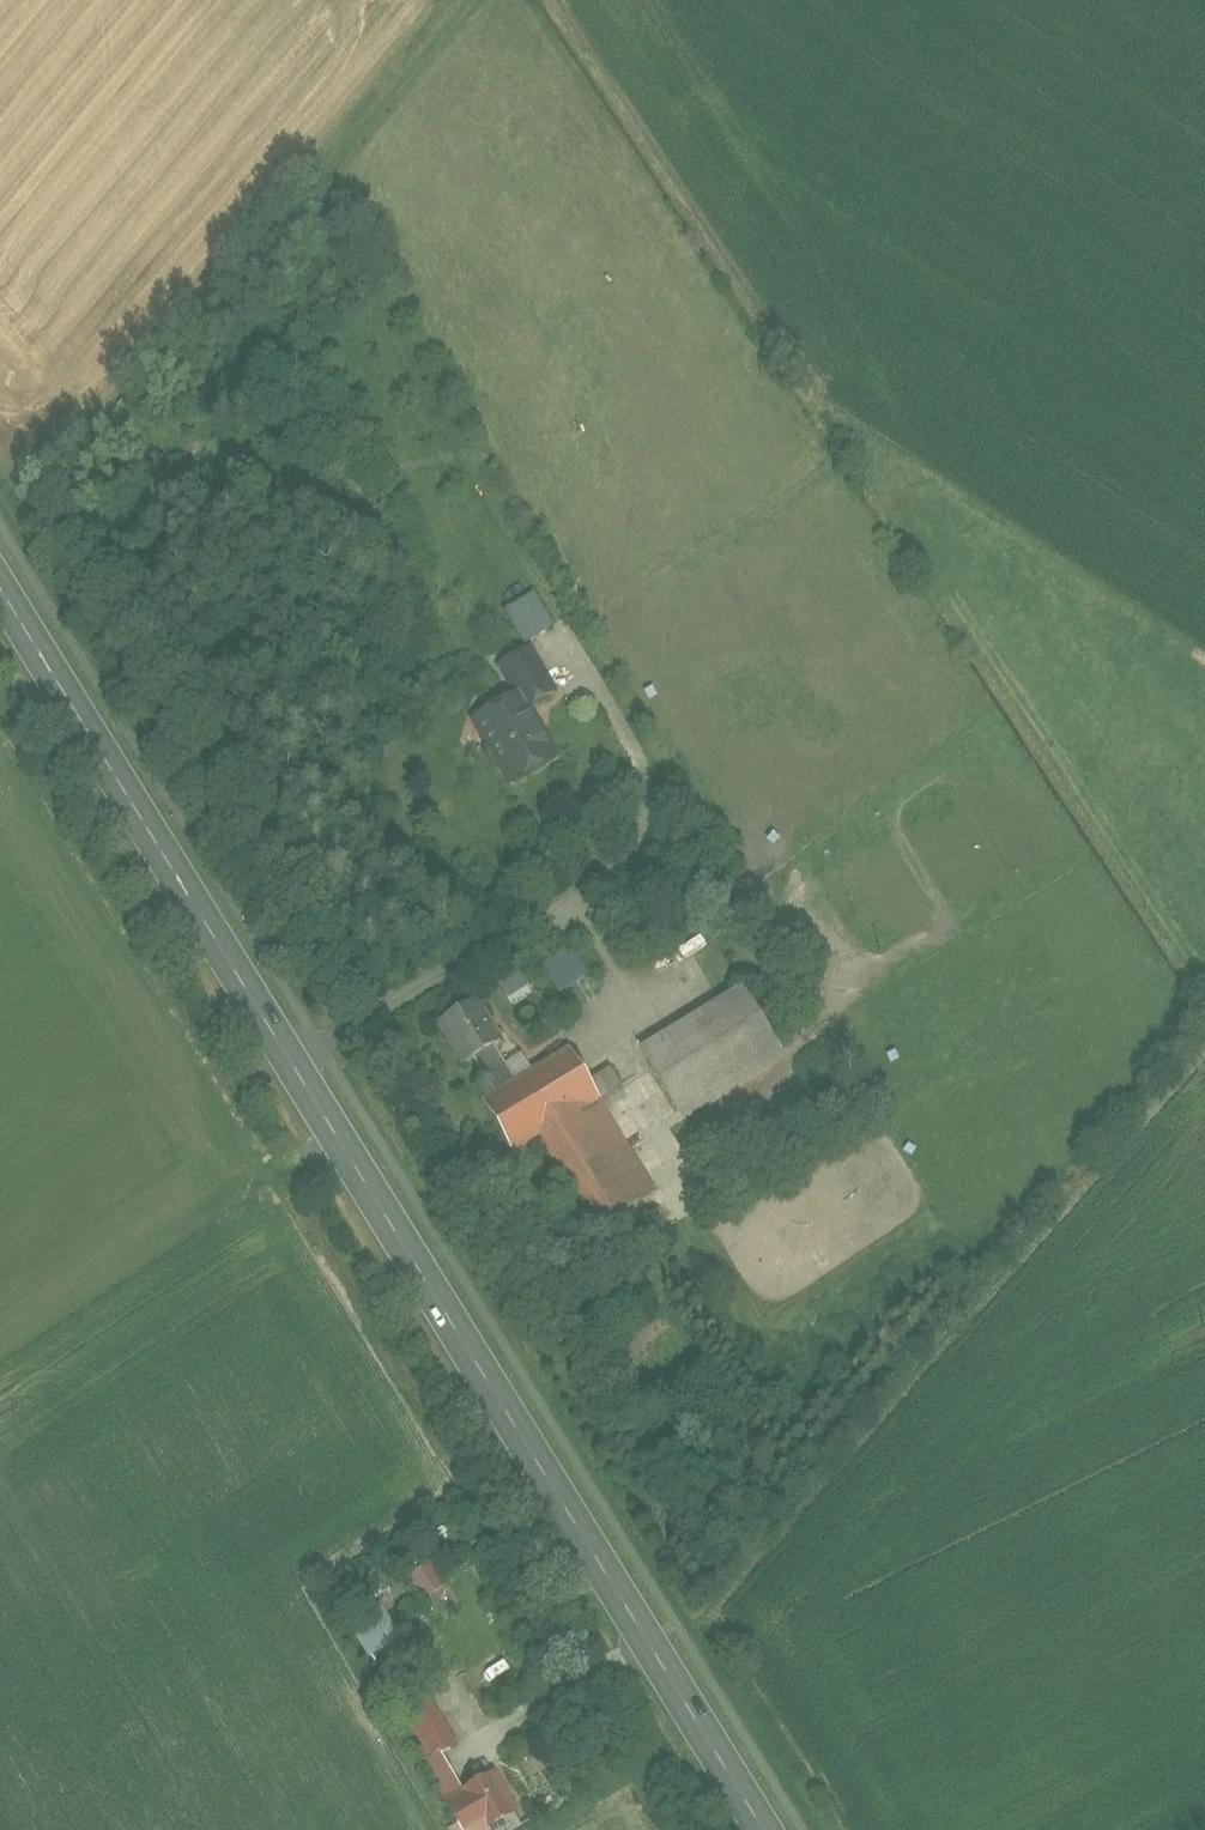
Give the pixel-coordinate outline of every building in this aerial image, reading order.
[(532,598),(504,614),(524,644),(551,630),(532,598)] [(521,696),(526,704),(551,690),(528,649),(497,667),(515,699),(521,696)] [(515,699),(472,725),(511,790),(560,760),(526,704),(521,696),(515,699)] [(547,998),(582,975),(557,936),(495,975),(511,1000),(537,983),(547,998)] [(740,992),(643,1051),(684,1120),(782,1061),(740,992)] [(500,1095),(527,1079),(479,1002),(439,1027),(465,1069),(479,1061),(500,1095)] [(500,1095),(484,1105),(516,1153),(542,1136),(601,1227),(656,1191),(565,1052),(527,1079),(500,1095)] [(433,1568),(410,1579),(420,1600),(443,1589),(433,1568)] [(360,1658),(395,1641),(375,1601),(340,1618),(360,1658)] [(418,1772),(452,1829),(496,1829),(515,1819),(492,1778),(461,1795),(441,1759),(418,1772)]
